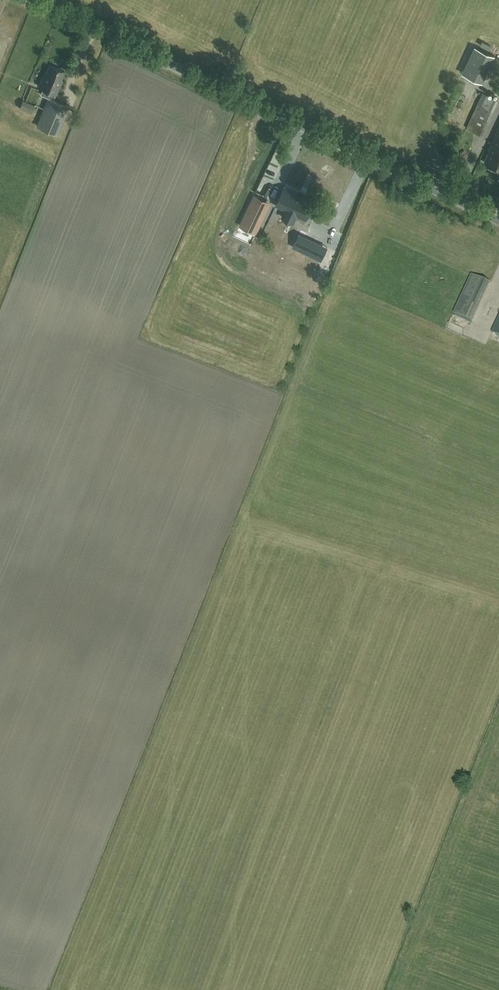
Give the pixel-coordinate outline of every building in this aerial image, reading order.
[(495,53),(474,44),(462,73),(483,81),(495,53)] [(56,94),(59,86),(58,85),(64,71),(49,65),(40,87),(43,88),(40,94),(48,97),(37,126),(58,134),(69,105),(53,99),(55,93),(56,94)] [(482,91),(466,128),(481,135),(497,97),(482,91)] [(30,112),(33,104),(23,100),(20,108),(30,112)] [(450,106),(448,118),(454,119),(454,116),(462,118),(463,109),(450,106)] [(498,158),(498,124),(494,135),(495,135),(488,150),(489,150),(484,162),(495,167),(498,158)] [(259,188),(269,191),(273,181),(263,177),(259,188)] [(276,205),(305,219),(313,200),(305,197),(306,195),(300,192),(299,194),(284,187),(276,205)] [(262,199),(254,195),(240,226),(255,233),(266,210),(258,207),(262,199)] [(315,241),(299,234),(293,247),(309,255),(315,241)] [(473,323),(491,284),(471,275),(453,314),(473,323)]
